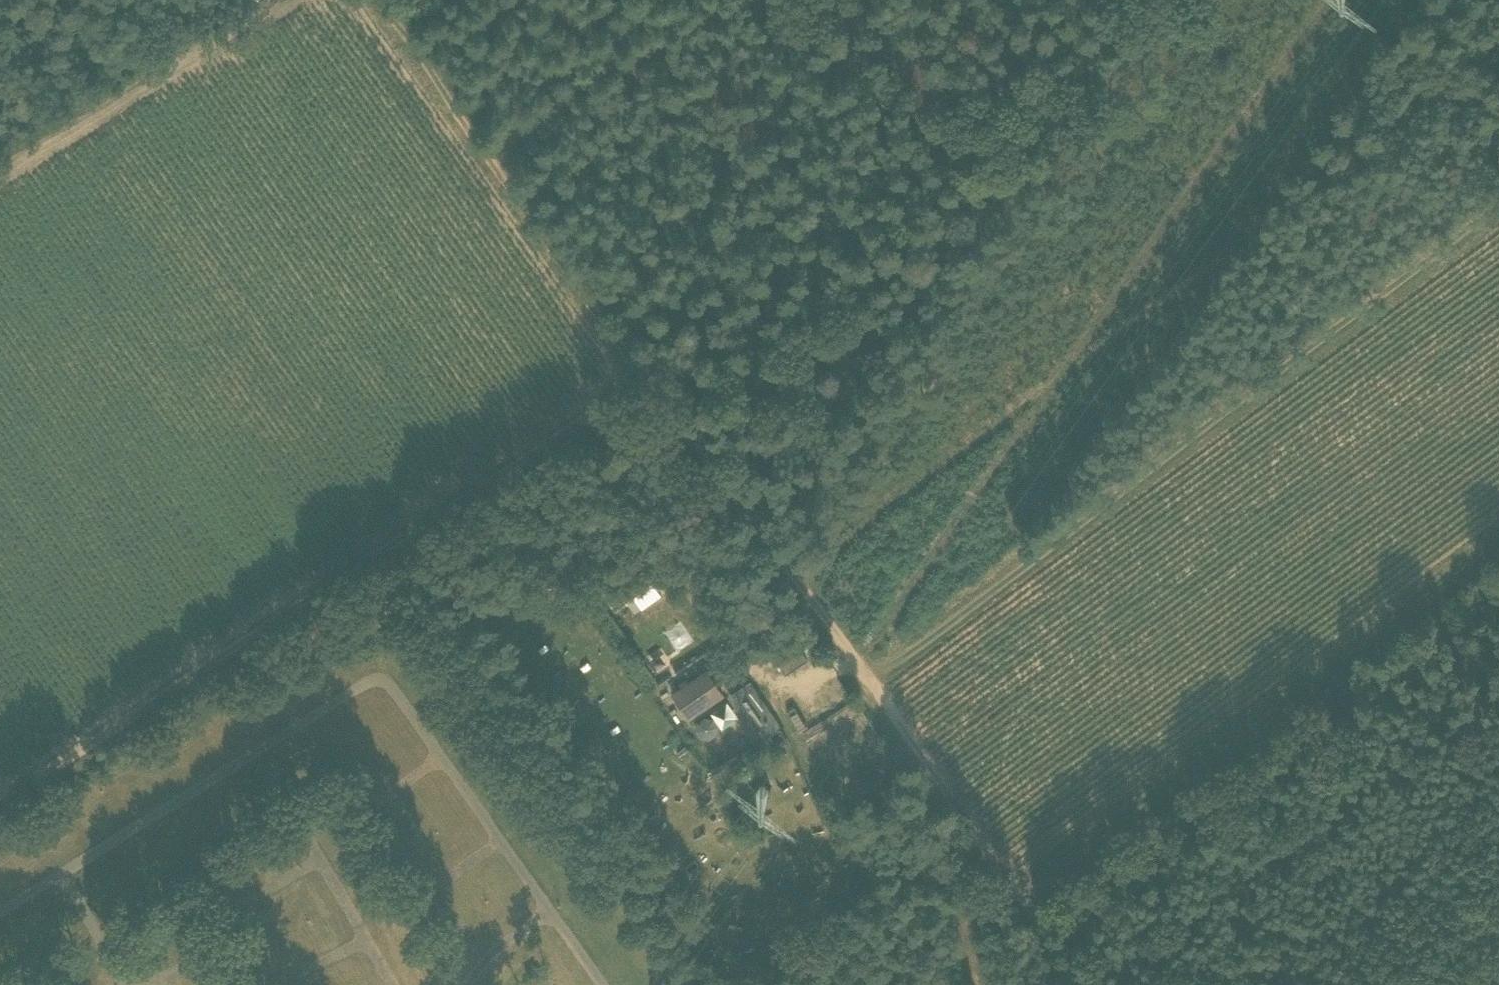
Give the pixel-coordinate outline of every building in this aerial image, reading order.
[(670,694),(689,720),(724,696),(706,669),(670,694)] [(734,692),(765,737),(780,726),(749,682),(734,692)] [(11,892),(0,876),(0,900),(11,892)]
